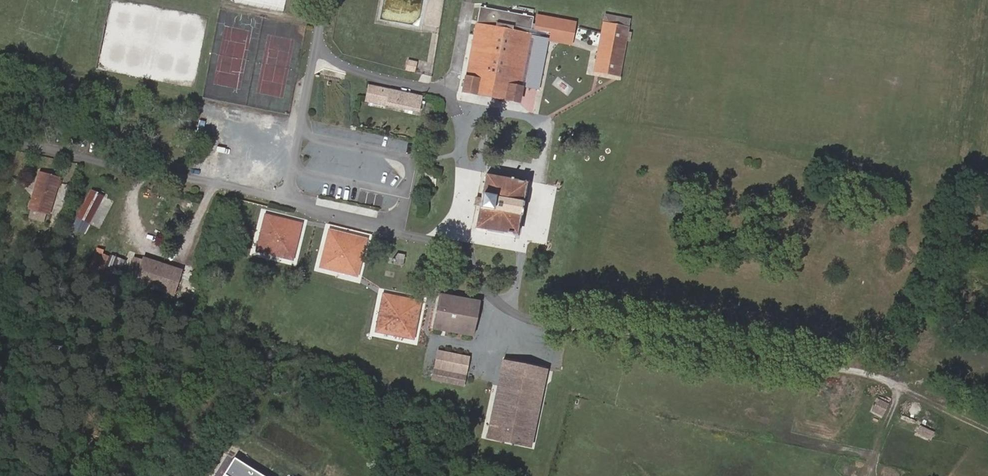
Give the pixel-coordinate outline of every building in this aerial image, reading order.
[(530,35),(533,17),(481,7),(467,77),(466,77),(463,92),(519,103),(523,87),(520,86),(520,85),(530,35)] [(594,70),(619,75),(628,26),(603,21),(594,70)] [(539,88),(549,38),(530,35),(520,85),(539,88)] [(413,71),(416,61),(408,60),(406,69),(413,71)] [(419,113),(422,97),(370,86),(366,101),(419,113)] [(58,179),(39,173),(29,209),(48,214),(58,179)] [(515,236),(525,183),(487,176),(483,199),(481,206),(477,229),(515,236)] [(70,203),(74,187),(67,185),(62,201),(70,203)] [(89,224),(104,196),(93,190),(78,218),(89,224)] [(290,259),(299,224),(268,216),(259,251),(290,259)] [(355,276),(364,239),(331,231),(322,267),(355,276)] [(89,268),(102,273),(109,254),(95,249),(89,268)] [(403,266),(406,255),(397,253),(394,264),(403,266)] [(107,267),(122,269),(124,256),(109,254),(107,267)] [(136,282),(135,283),(174,296),(182,272),(144,259),(137,277),(136,282)] [(413,339),(420,302),(384,294),(376,332),(413,339)] [(472,337),(479,303),(439,295),(432,329),(472,337)] [(489,439),(506,360),(502,359),(485,438),(489,439)] [(525,446),(542,368),(530,365),(529,370),(516,367),(517,362),(506,360),(489,439),(501,441),(502,437),(515,440),(514,444),(525,446)] [(529,447),(546,369),(542,368),(525,446),(529,447)] [(441,382),(443,372),(433,370),(431,380),(441,382)] [(460,386),(462,377),(443,372),(441,382),(460,386)] [(881,419),(885,409),(875,405),(871,415),(881,419)]
